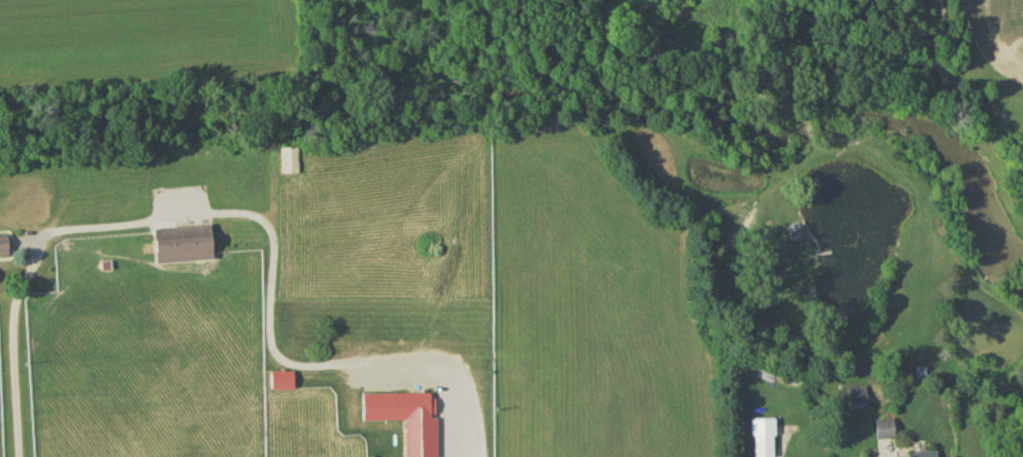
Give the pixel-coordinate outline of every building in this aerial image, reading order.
[(281,178),(300,178),(300,151),(281,151),(281,178)] [(789,229),(791,245),(808,242),(806,226),(789,229)] [(159,266),(219,264),(217,230),(158,232),(159,266)] [(12,260),(12,240),(0,240),(0,260),(12,260)] [(926,376),(919,372),(915,379),(923,382),(926,376)] [(274,377),(274,395),(297,395),(297,377),(274,377)] [(871,407),(866,389),(846,395),(851,412),(871,407)] [(439,398),(363,399),(364,425),(408,425),(408,456),(439,456),(439,398)] [(778,424),(753,424),(753,456),(778,456),(778,424)] [(876,425),(876,444),(897,444),(897,425),(876,425)]
